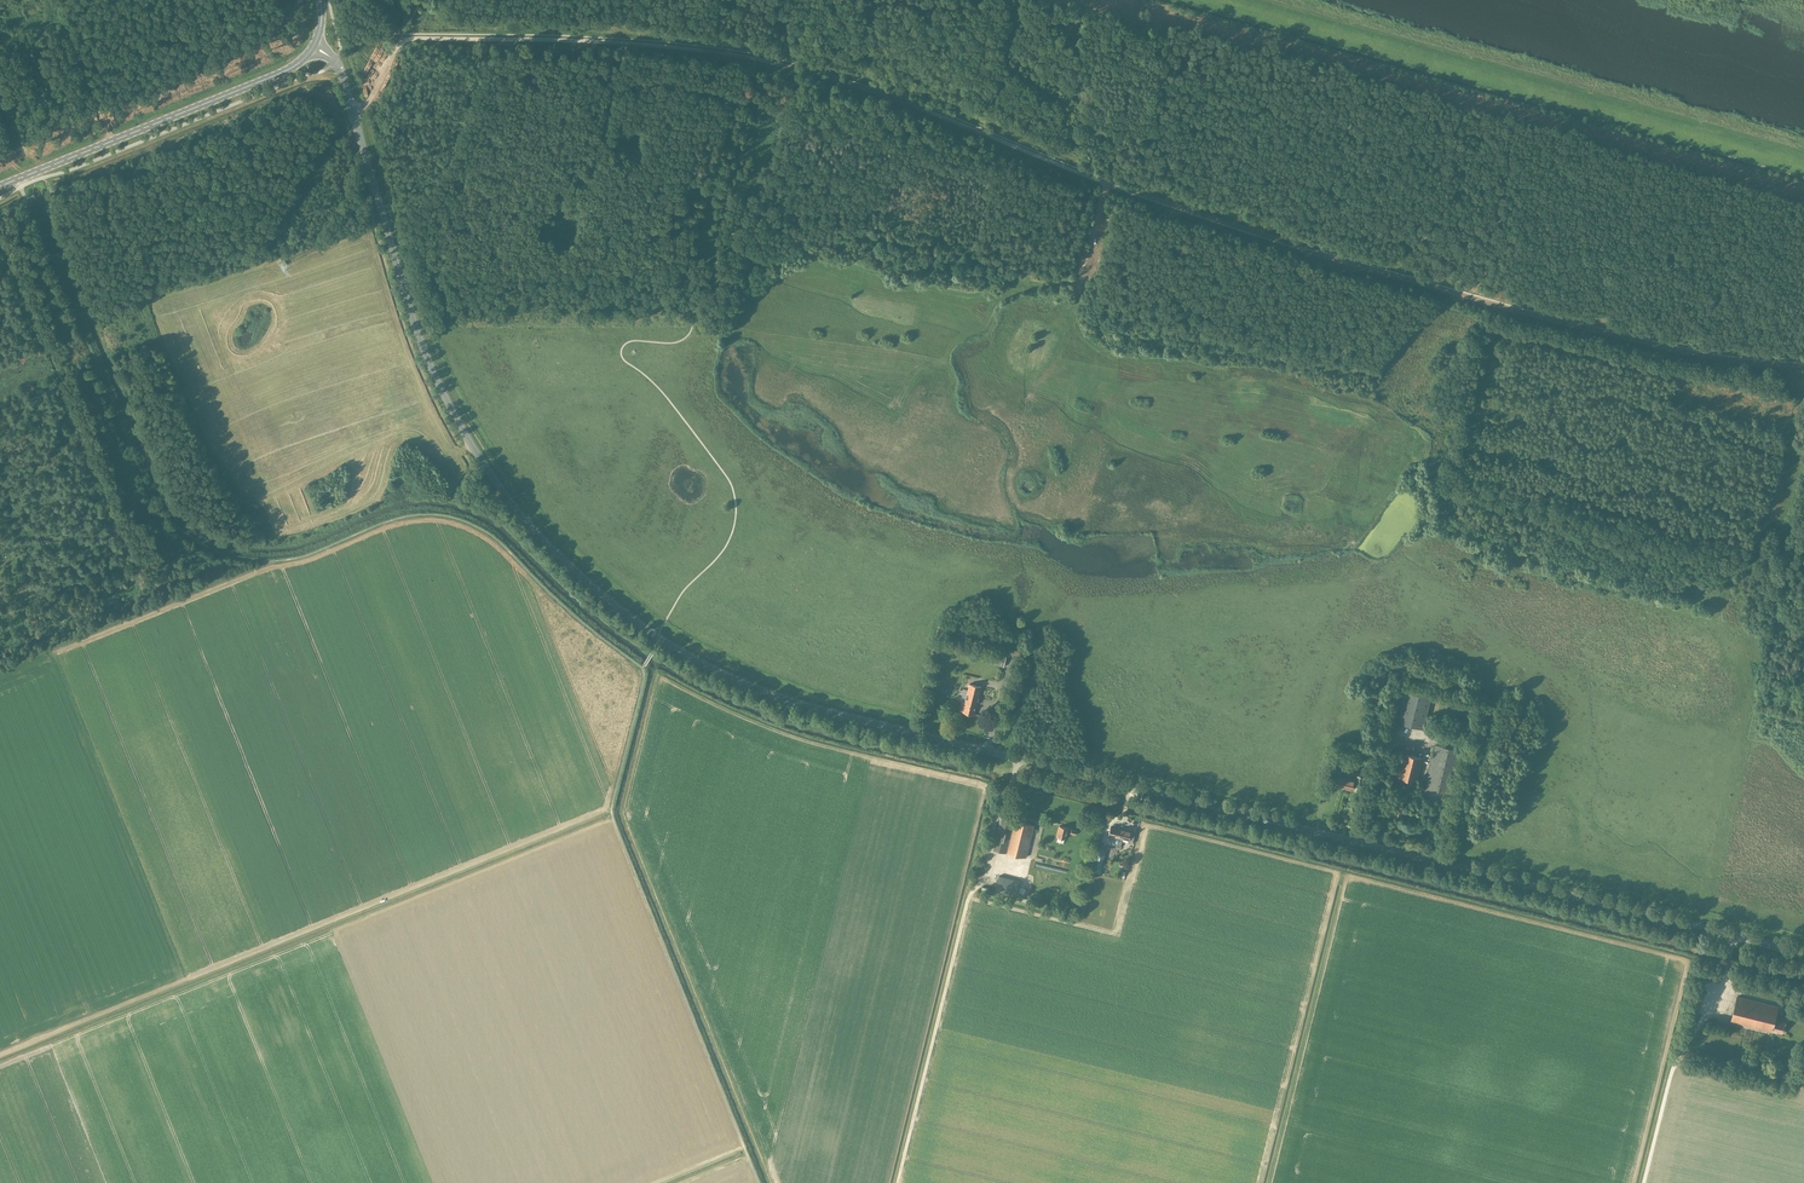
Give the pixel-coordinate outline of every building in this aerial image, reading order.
[(988,652),(985,662),(1003,667),(1006,657),(988,652)] [(974,714),(981,687),(969,684),(962,712),(974,714)] [(1406,687),(1397,723),(1422,729),(1431,693),(1406,687)] [(1460,751),(1436,745),(1423,797),(1448,803),(1460,751)] [(1417,781),(1423,758),(1402,753),(1397,776),(1417,781)] [(1357,776),(1355,787),(1361,788),(1363,778),(1357,776)] [(1343,788),(1345,779),(1337,777),(1334,786),(1343,788)] [(1345,779),(1343,788),(1352,790),(1354,781),(1345,779)] [(1401,817),(1403,807),(1402,806),(1402,803),(1397,801),(1396,805),(1393,816),(1401,817)] [(1005,852),(1013,820),(1013,819),(1001,816),(993,849),(1005,852)] [(1013,820),(1005,852),(1026,857),(1034,825),(1013,820)] [(1068,828),(1059,826),(1056,837),(1066,839),(1067,833),(1076,835),(1077,831),(1068,828)] [(1118,840),(1121,830),(1110,827),(1108,837),(1118,840)] [(1118,840),(1116,847),(1120,848),(1123,839),(1129,840),(1128,843),(1132,844),(1135,836),(1133,835),(1134,833),(1131,833),(1131,832),(1121,830),(1118,840)] [(1035,863),(1034,868),(1065,873),(1066,868),(1035,863)] [(1017,895),(1020,881),(999,876),(995,890),(1017,895)] [(1783,1033),(1785,1022),(1775,1019),(1778,1007),(1737,997),(1731,1022),(1773,1032),(1774,1031),(1783,1033)]
